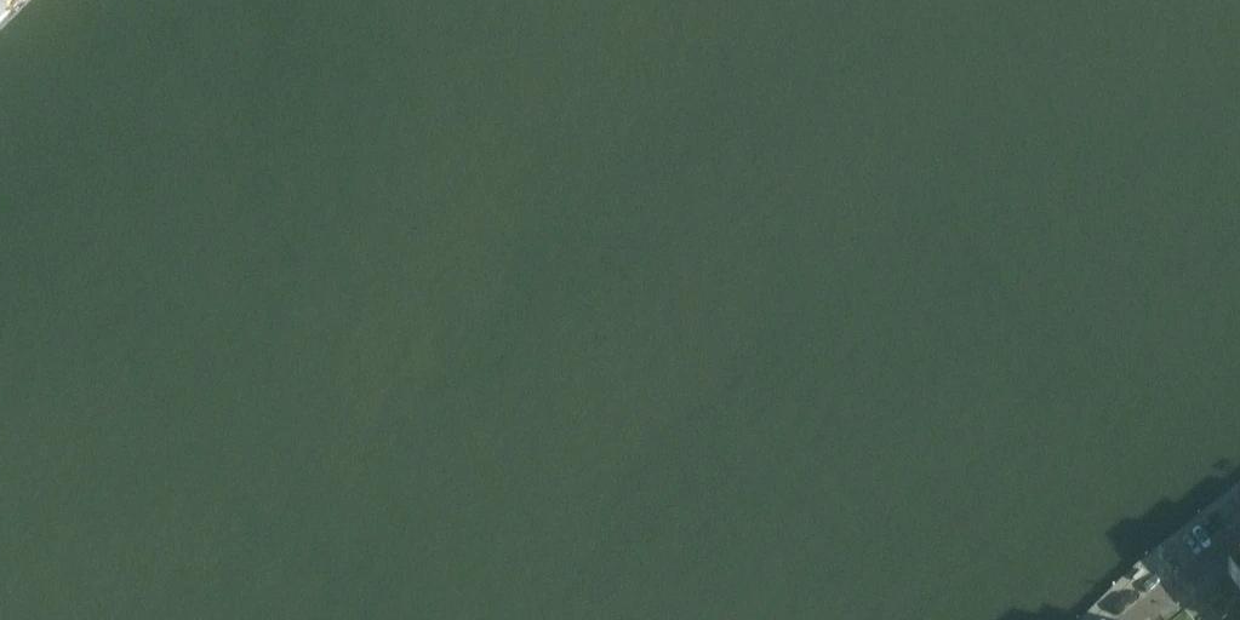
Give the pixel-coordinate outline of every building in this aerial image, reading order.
[(1228,577),(1239,592),(1239,567),(1228,577)]
